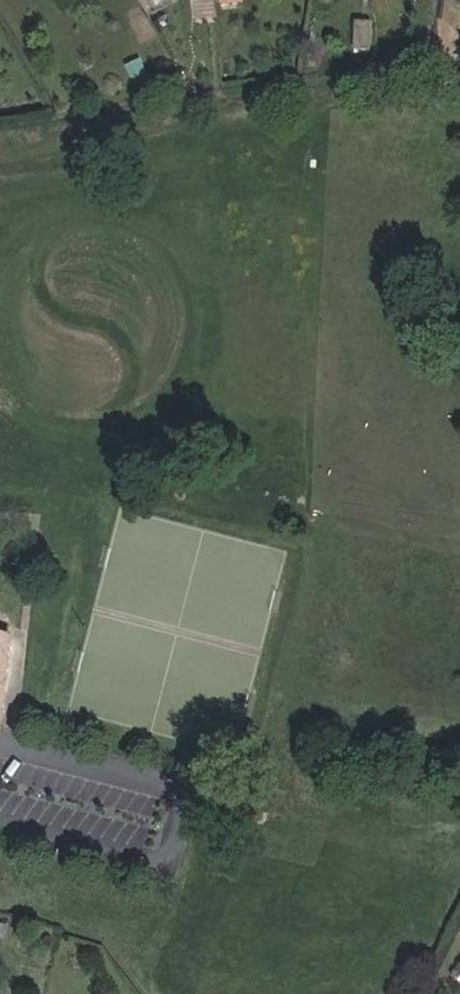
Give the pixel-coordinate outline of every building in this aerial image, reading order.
[(368,48),(368,22),(354,21),(353,48),(368,48)] [(143,70),(139,60),(128,64),(132,74),(143,70)] [(10,635),(0,632),(0,722),(10,635)]
